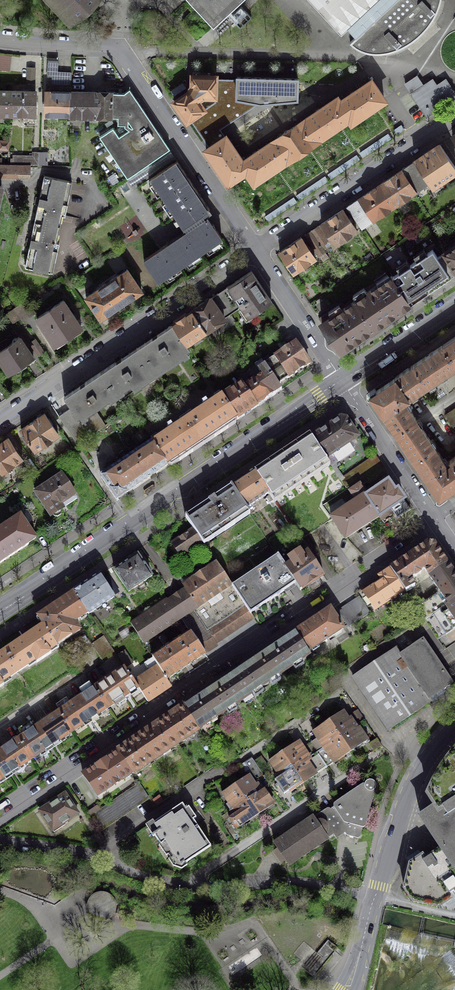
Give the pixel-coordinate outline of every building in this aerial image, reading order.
[(69,23),(74,20),(79,17),(86,13),(91,8),(94,4),(97,0),(48,0),(69,23)] [(242,0),(189,0),(213,26),(242,0)] [(347,28),(356,37),(350,42),(354,46),(357,48),(360,49),(363,51),(367,52),(370,53),(375,53),(381,53),(386,52),(393,51),(399,48),(403,46),(407,44),(411,41),(414,39),(417,37),(420,34),(424,30),(427,26),(430,22),(433,19),(435,15),(437,10),(440,4),(441,0),(309,0),(341,34),(347,28)] [(0,55),(0,70),(10,71),(12,56),(0,55)] [(48,76),(56,76),(56,72),(57,58),(48,58),(48,76)] [(71,72),(56,72),(56,76),(56,84),(70,85),(71,72)] [(204,109),(198,100),(204,96),(215,97),(215,79),(215,76),(192,76),(192,84),(190,91),(174,102),(187,121),(189,119),(204,109)] [(405,84),(426,116),(454,98),(454,94),(445,79),(437,85),(433,79),(423,85),(417,76),(405,84)] [(297,78),(237,77),(237,79),(236,98),(252,101),(261,102),(297,99),(297,78)] [(236,98),(237,79),(215,79),(215,97),(215,102),(204,109),(189,119),(204,140),(244,113),(241,108),(252,101),(236,98)] [(340,102),(339,102),(350,118),(349,118),(351,122),(384,100),(371,81),(354,92),(354,91),(349,94),(350,95),(340,102)] [(124,93),(70,92),(70,116),(118,116),(117,124),(125,124),(125,127),(129,129),(119,136),(113,127),(100,137),(127,177),(170,149),(129,89),(124,93)] [(0,91),(0,115),(10,115),(11,91),(0,91)] [(35,91),(11,91),(10,115),(35,115),(35,91)] [(70,116),(70,92),(45,91),(45,115),(70,116)] [(316,112),(305,120),(318,139),(349,118),(350,118),(339,102),(340,102),(337,98),(320,109),(320,108),(315,111),(316,112)] [(286,160),(318,139),(305,120),(290,130),(289,129),(284,132),(285,133),(273,141),(286,160)] [(242,162),(242,161),(239,157),(240,157),(238,153),(237,154),(225,137),(206,150),(228,182),(246,170),(247,170),(242,162)] [(286,160),(273,141),(256,152),(255,151),(252,154),(252,155),(242,161),(242,162),(247,170),(246,170),(254,182),(286,160)] [(440,144),(413,162),(427,184),(430,187),(454,170),(454,167),(440,144)] [(14,155),(14,164),(30,164),(39,164),(39,152),(33,152),(33,155),(14,155)] [(47,152),(39,152),(39,164),(47,165),(47,152)] [(209,208),(177,161),(150,179),(153,183),(149,185),(157,196),(161,194),(166,201),(162,204),(170,215),(173,213),(182,226),(183,226),(203,213),(209,208)] [(427,184),(413,162),(400,171),(414,192),(427,184)] [(6,164),(6,174),(30,175),(30,164),(14,164),(6,164)] [(414,192),(400,171),(380,184),(394,205),(414,192)] [(71,181),(44,176),(40,197),(36,196),(34,203),(38,203),(35,221),(56,225),(59,214),(65,215),(71,181)] [(394,205),(380,184),(359,198),(374,219),(394,205)] [(374,219),(359,198),(348,206),(362,227),(374,219)] [(357,230),(343,209),(321,224),(335,244),(357,230)] [(210,223),(203,213),(183,226),(187,231),(144,260),(151,270),(152,269),(159,280),(171,272),(173,275),(182,270),(180,266),(191,259),(193,262),(202,256),(200,253),(211,245),(213,248),(221,243),(219,240),(221,238),(216,230),(215,226),(213,223),(210,223)] [(56,225),(35,221),(31,238),(27,237),(26,244),(30,245),(25,266),(49,271),(52,260),(55,260),(58,243),(54,242),(55,241),(53,241),(56,225)] [(318,226),(311,230),(321,245),(328,241),(318,226)] [(321,245),(311,230),(305,234),(319,256),(325,251),(321,245)] [(315,258),(301,237),(280,251),(294,272),(315,258)] [(454,269),(454,246),(444,253),(454,269)] [(411,304),(454,274),(454,269),(444,253),(438,257),(433,250),(393,276),(411,304)] [(141,290),(127,269),(86,297),(101,318),(110,311),(111,313),(117,308),(116,307),(125,301),(126,303),(132,298),(131,297),(141,290)] [(251,270),(211,297),(224,317),(241,306),(248,317),(272,301),(251,270)] [(393,276),(392,275),(344,307),(342,304),(319,319),(329,333),(328,334),(327,336),(330,341),(333,341),(334,340),(341,351),(411,304),(393,276)] [(211,297),(192,310),(206,330),(224,317),(211,297)] [(35,312),(26,299),(14,308),(20,316),(23,320),(35,312)] [(81,328),(63,300),(37,317),(55,345),(81,328)] [(20,316),(14,308),(7,312),(13,321),(20,316)] [(192,310),(173,323),(186,343),(192,339),(195,344),(203,338),(200,334),(206,330),(192,310)] [(173,323),(136,348),(153,373),(168,363),(170,366),(177,361),(175,358),(190,348),(186,343),(173,323)] [(18,337),(12,341),(12,342),(9,344),(0,350),(0,358),(11,374),(26,364),(27,365),(34,360),(18,337)] [(442,345),(454,364),(454,337),(442,345)] [(9,344),(5,338),(0,342),(0,350),(9,344)] [(44,351),(35,339),(30,343),(38,355),(44,351)] [(310,363),(296,342),(275,357),(289,377),(310,363)] [(442,345),(412,365),(426,386),(454,367),(454,364),(442,345)] [(136,348),(100,372),(114,392),(129,382),(134,390),(141,385),(139,382),(153,373),(136,348)] [(268,356),(262,360),(278,385),(289,377),(275,357),(270,360),(268,356)] [(255,379),(244,387),(257,406),(281,390),(278,385),(262,360),(255,365),(261,374),(255,378),(255,379)] [(426,386),(412,365),(394,377),(409,398),(426,386)] [(100,372),(64,396),(71,407),(59,415),(78,443),(105,424),(95,409),(101,405),(99,402),(114,392),(100,372)] [(409,398),(394,377),(369,394),(383,414),(404,400),(404,401),(409,398)] [(242,384),(222,397),(237,419),(257,406),(244,387),(242,384)] [(221,396),(186,420),(202,443),(237,419),(222,397),(221,396)] [(404,400),(383,414),(395,432),(416,418),(404,401),(404,400)] [(128,409),(115,418),(118,422),(131,413),(128,409)] [(452,410),(445,415),(453,427),(454,425),(454,414),(452,410)] [(58,433),(44,413),(21,429),(35,449),(41,445),(51,439),(51,438),(58,433)] [(341,418),(312,438),(326,459),(358,437),(346,419),(341,418)] [(423,428),(416,418),(395,432),(401,442),(415,462),(436,448),(423,428)] [(151,443),(152,444),(167,467),(202,443),(186,420),(151,443)] [(310,434),(281,453),(302,483),(330,464),(326,459),(312,438),(310,434)] [(7,438),(0,443),(0,468),(2,471),(21,458),(7,438)] [(152,444),(123,463),(138,486),(167,467),(152,444)] [(447,464),(436,448),(415,462),(426,479),(447,465),(447,464)] [(281,453),(254,471),(257,474),(256,475),(268,493),(274,502),(302,483),(281,453)] [(386,472),(376,458),(352,475),(350,472),(340,479),(347,489),(364,477),(370,473),(374,479),(375,480),(386,472)] [(447,465),(426,479),(436,494),(443,495),(454,487),(454,468),(451,461),(447,464),(447,465)] [(123,463),(101,477),(117,501),(138,486),(123,463)] [(257,474),(254,471),(231,486),(246,508),(268,493),(256,475),(257,474)] [(371,483),(374,479),(370,473),(364,477),(368,483),(371,483)] [(76,498),(61,475),(35,493),(51,516),(53,514),(54,516),(58,516),(61,514),(62,511),(60,509),(76,498)] [(360,485),(350,491),(357,501),(332,518),(346,538),(387,511),(389,514),(393,512),(397,518),(411,509),(398,491),(395,493),(388,482),(367,496),(360,485)] [(153,485),(152,485),(145,490),(145,491),(144,492),(144,493),(145,493),(145,494),(146,495),(147,495),(148,495),(148,494),(155,489),(155,488),(156,487),(155,487),(155,486),(154,485),(153,485)] [(246,508),(231,486),(186,517),(194,528),(202,541),(204,544),(249,514),(246,508)] [(21,516),(0,530),(0,563),(28,544),(28,543),(35,538),(29,528),(28,528),(26,525),(27,525),(21,516)] [(180,556),(202,541),(194,528),(172,544),(180,556)] [(428,575),(447,563),(434,543),(429,543),(410,555),(421,571),(424,569),(428,575)] [(308,552),(285,567),(296,582),(301,590),(323,575),(308,552)] [(138,555),(114,570),(129,592),(152,576),(138,555)] [(285,567),(277,555),(232,585),(245,604),(251,612),(296,582),(285,567)] [(415,586),(411,579),(412,577),(413,576),(416,577),(420,574),(421,571),(410,555),(390,569),(404,590),(406,592),(415,586)] [(245,604),(232,585),(217,563),(184,585),(186,589),(168,601),(167,599),(130,623),(143,642),(180,618),(193,609),(207,630),(245,604)] [(447,563),(428,575),(440,592),(416,608),(424,620),(433,615),(454,600),(454,575),(447,563)] [(404,590),(390,569),(380,576),(383,581),(364,593),(374,610),(404,590)] [(100,575),(75,592),(89,614),(114,597),(100,575)] [(38,616),(43,625),(44,624),(58,645),(80,630),(75,622),(88,613),(88,614),(89,614),(75,592),(38,616)] [(359,598),(339,611),(349,626),(369,612),(359,598)] [(433,615),(446,634),(454,628),(454,600),(433,615)] [(245,604),(207,630),(216,643),(254,618),(251,612),(245,604)] [(217,646),(216,643),(207,630),(193,609),(180,618),(190,632),(205,654),(217,646)] [(330,609),(295,632),(308,652),(343,628),(330,609)] [(23,638),(5,651),(19,671),(35,660),(37,663),(51,653),(50,651),(58,645),(44,624),(43,625),(30,634),(29,633),(22,637),(23,638)] [(185,667),(205,654),(190,632),(171,645),(185,667)] [(295,632),(271,648),(286,670),(310,654),(308,652),(295,632)] [(116,654),(104,636),(92,643),(105,662),(116,654)] [(400,656),(395,649),(353,677),(388,729),(431,701),(428,698),(451,682),(423,640),(400,656)] [(167,679),(185,667),(171,645),(152,657),(158,666),(167,679)] [(271,648),(248,663),(257,676),(255,677),(261,687),(286,670),(271,648)] [(4,685),(2,682),(19,671),(5,651),(0,654),(0,687),(4,685)] [(125,651),(118,655),(126,666),(132,662),(125,651)] [(248,663),(228,677),(243,699),(261,687),(255,677),(257,676),(248,663)] [(171,685),(167,679),(158,666),(155,668),(156,671),(145,678),(143,675),(139,678),(142,681),(136,684),(139,688),(147,701),(171,685)] [(124,667),(94,687),(108,708),(139,688),(136,684),(124,667)] [(228,677),(205,693),(213,704),(211,706),(217,716),(243,699),(228,677)] [(94,687),(76,699),(90,720),(108,708),(94,687)] [(205,693),(184,706),(198,729),(217,716),(211,706),(213,704),(205,693)] [(76,699),(58,711),(72,732),(90,720),(76,699)] [(184,706),(163,720),(177,742),(198,729),(184,706)] [(357,710),(351,714),(358,724),(364,720),(357,710)] [(58,711),(38,725),(52,745),(72,732),(58,711)] [(340,736),(356,725),(351,717),(348,718),(343,711),(330,720),(340,736)] [(163,720),(139,737),(153,759),(162,753),(164,755),(171,751),(169,748),(177,742),(163,720)] [(330,720),(313,732),(317,739),(311,743),(317,751),(324,746),(340,736),(330,720)] [(38,725),(18,738),(32,759),(40,753),(42,756),(43,755),(44,756),(49,753),(47,749),(52,745),(38,725)] [(340,736),(351,751),(368,739),(367,737),(360,726),(358,727),(356,725),(340,736)] [(367,737),(368,739),(371,743),(377,738),(373,733),(367,737)] [(340,736),(324,746),(326,748),(325,749),(334,763),(351,751),(340,736)] [(139,737),(118,751),(132,772),(133,773),(153,759),(139,737)] [(24,767),(23,765),(32,759),(18,738),(0,750),(0,757),(11,773),(17,769),(19,773),(24,769),(24,767)] [(381,745),(377,738),(371,743),(369,744),(374,751),(381,745)] [(312,754),(317,751),(311,743),(311,742),(306,745),(312,754)] [(296,743),(283,752),(293,767),(308,757),(306,755),(308,753),(301,744),(298,746),(296,743)] [(132,772),(118,751),(83,774),(97,795),(111,785),(113,785),(118,782),(118,781),(132,772)] [(453,752),(444,765),(435,779),(428,795),(436,807),(445,822),(454,815),(454,751),(453,752)] [(277,778),(293,767),(283,752),(269,761),(278,774),(275,776),(277,778)] [(261,756),(254,760),(260,770),(267,765),(261,756)] [(11,773),(0,757),(0,780),(11,773)] [(293,767),(304,783),(317,774),(315,772),(319,769),(312,758),(310,760),(308,757),(293,767)] [(249,775),(236,784),(246,799),(263,788),(270,783),(260,770),(254,760),(252,758),(241,765),(245,771),(249,769),(258,781),(254,784),(249,775)] [(304,783),(293,767),(277,778),(279,781),(277,782),(286,795),(304,783)] [(370,780),(368,780),(315,815),(330,836),(342,828),(346,834),(349,836),(359,838),(360,836),(362,827),(365,826),(376,788),(376,786),(376,784),(375,782),(374,781),(372,780),(370,780)] [(140,784),(90,818),(99,830),(148,796),(140,784)] [(236,784),(222,793),(229,803),(227,804),(230,810),(246,799),(236,784)] [(263,788),(246,799),(257,815),(274,803),(263,788)] [(78,813),(65,793),(56,799),(56,800),(40,811),(51,828),(60,822),(61,824),(78,813)] [(240,826),(257,815),(246,799),(230,810),(230,811),(233,815),(229,818),(236,828),(239,825),(240,826)] [(185,808),(182,804),(151,824),(156,832),(152,835),(153,836),(155,835),(161,844),(163,843),(178,864),(182,865),(211,846),(193,819),(196,818),(189,807),(187,808),(186,807),(185,808)] [(454,891),(454,893),(454,868),(454,867),(454,815),(445,822),(436,807),(420,817),(441,848),(425,859),(423,855),(410,863),(407,874),(404,889),(413,901),(439,907),(452,898),(449,894),(451,893),(454,891)] [(330,836),(315,815),(274,843),(288,864),(330,836)] [(87,908),(89,913),(92,917),(97,920),(103,920),(108,919),(112,915),(115,911),(115,905),(114,900),(110,896),(106,893),(100,892),(95,894),(91,897),(88,902),(87,908)] [(315,978),(318,975),(317,972),(327,961),(326,960),(337,947),(328,940),(316,953),(323,958),(312,970),(313,971),(310,974),(315,978)]
